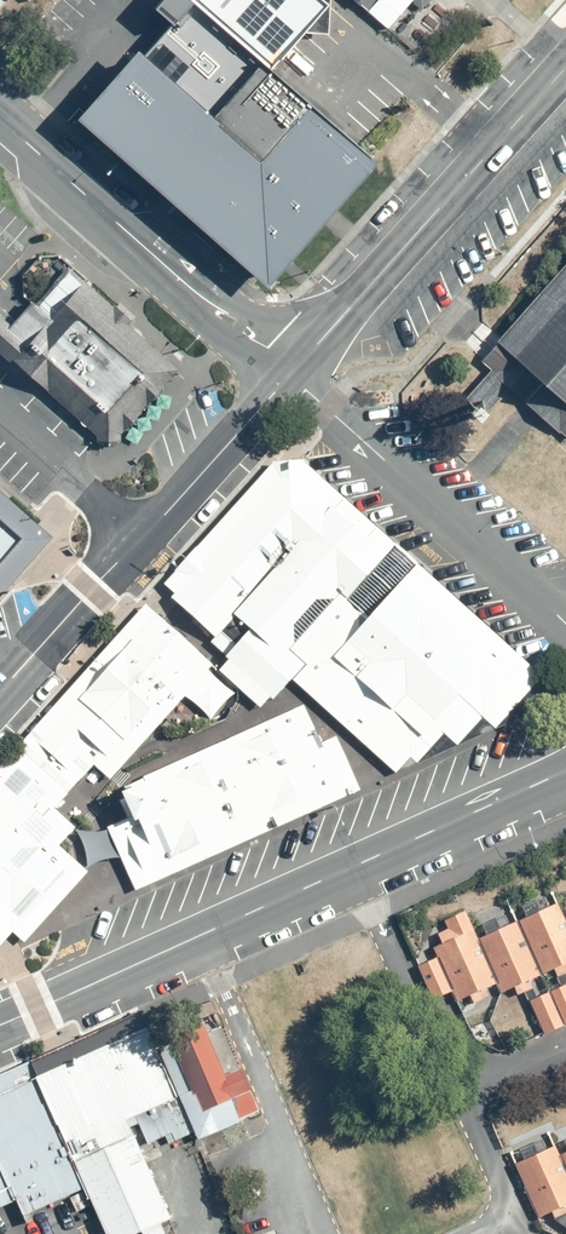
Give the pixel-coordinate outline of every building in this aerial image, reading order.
[(9,0),(0,0),(0,10),(9,0)] [(198,2),(276,69),(307,33),(331,5),(326,0),(196,0),(198,2)] [(331,5),(307,33),(331,34),(333,0),(326,0),(331,5)] [(363,6),(389,28),(414,1),(423,9),(431,0),(369,0),(363,6)] [(106,90),(82,117),(272,287),(294,262),(326,225),(339,211),(381,162),(362,145),(276,69),(198,2),(177,24),(149,55),(142,49),(106,90)] [(33,305),(16,325),(35,340),(86,281),(73,269),(41,306),(36,302),(33,305)] [(485,361),(496,371),(470,400),(489,417),(511,392),(565,440),(565,269),(485,361)] [(86,281),(35,340),(16,325),(0,312),(0,350),(99,436),(99,442),(122,441),(122,435),(181,370),(86,281)] [(294,680),(383,761),(543,677),(304,462),(276,464),(164,586),(175,595),(171,600),(214,640),(210,644),(230,662),(219,673),(262,711),(273,699),(275,701),(294,680)] [(22,544),(0,570),(0,603),(11,590),(55,540),(0,491),(0,524),(22,544)] [(0,524),(0,570),(22,544),(0,524)] [(0,769),(0,922),(13,908),(27,922),(81,863),(63,847),(79,829),(56,810),(99,768),(204,654),(147,607),(132,624),(26,740),(0,769)] [(204,654),(99,768),(112,780),(217,666),(204,654)] [(383,761),(399,776),(535,715),(565,701),(565,700),(543,677),(383,761)] [(143,831),(129,837),(145,872),(354,779),(337,739),(323,746),(305,706),(145,778),(162,815),(141,825),(143,831)] [(360,792),(354,779),(145,872),(129,837),(143,831),(141,825),(162,815),(145,778),(125,788),(129,797),(119,801),(127,820),(109,828),(137,891),(360,792)] [(14,934),(26,944),(90,873),(81,863),(27,922),(13,908),(0,922),(0,950),(14,934)] [(558,906),(520,922),(544,976),(565,966),(565,925),(558,906)] [(499,987),(468,913),(445,923),(447,930),(438,934),(444,946),(437,949),(441,959),(455,992),(460,1003),(499,987)] [(542,977),(518,924),(481,940),(504,994),(542,977)] [(441,959),(420,968),(433,1001),(455,992),(441,959)] [(531,1002),(545,1036),(565,1027),(565,987),(531,1002)] [(141,1017),(0,1079),(0,1097),(37,1080),(147,1030),(141,1017)] [(207,1026),(171,1040),(193,1097),(198,1095),(205,1113),(254,1094),(244,1070),(227,1077),(207,1026)] [(147,1030),(37,1080),(85,1191),(104,1233),(144,1233),(173,1221),(141,1150),(128,1122),(179,1100),(147,1030)] [(37,1080),(0,1097),(0,1169),(15,1204),(18,1202),(24,1217),(85,1191),(37,1080)] [(555,1149),(518,1166),(541,1219),(565,1208),(565,1174),(555,1149)] [(0,1169),(0,1210),(15,1204),(0,1169)]
